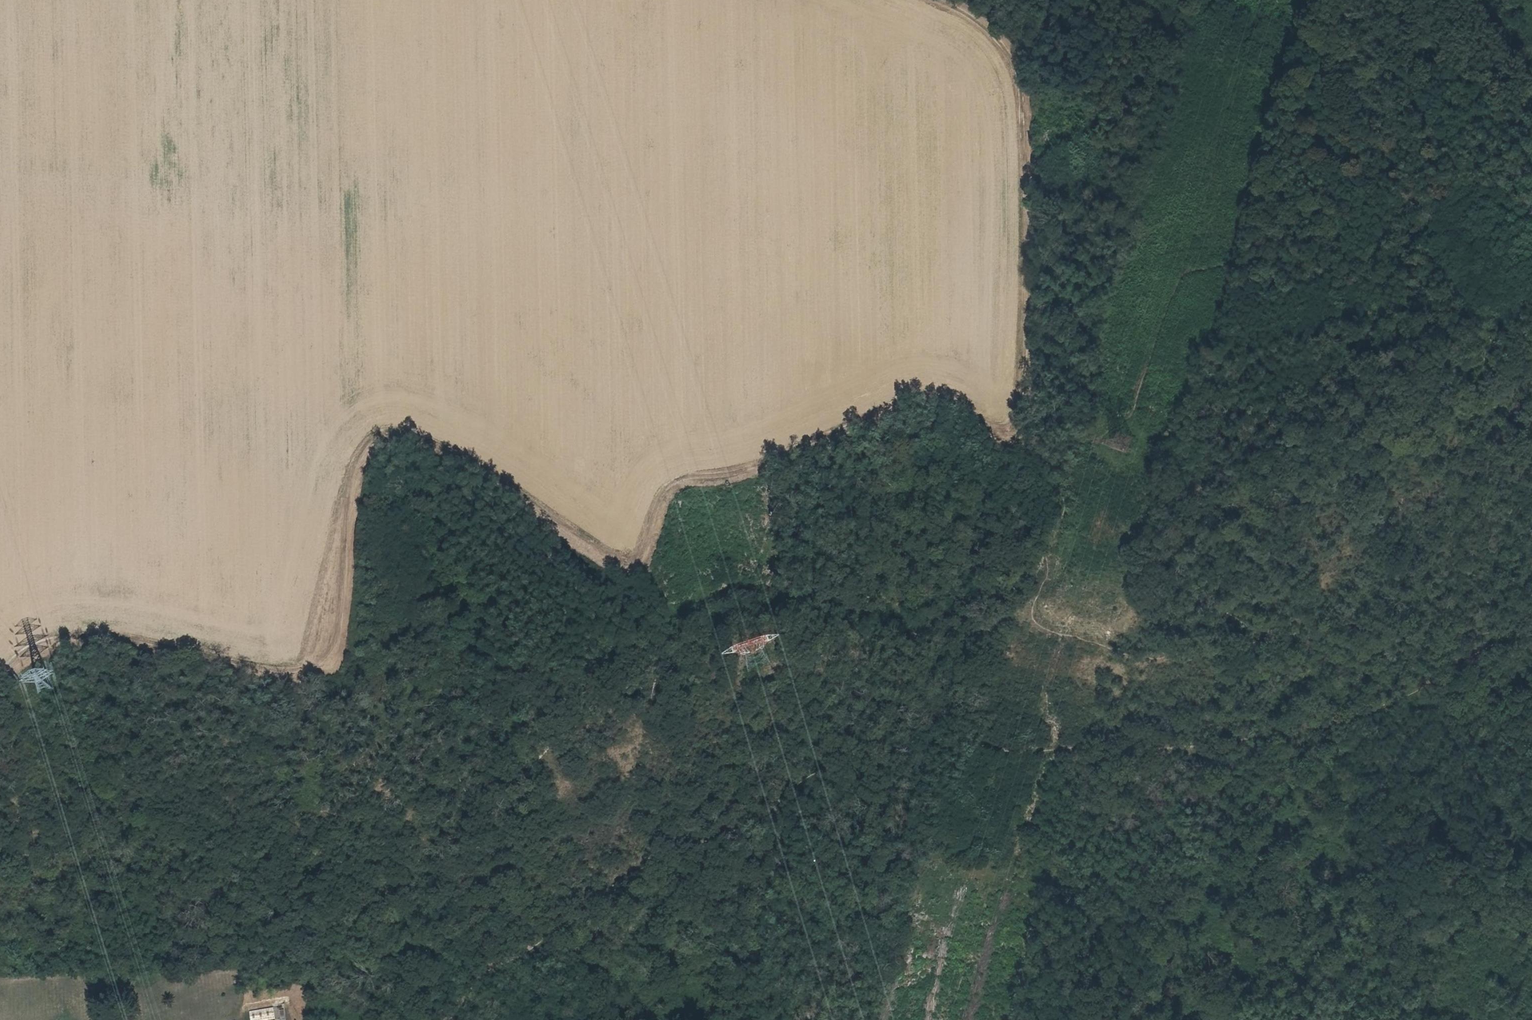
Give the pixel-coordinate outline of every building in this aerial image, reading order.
[(249,1010),(251,1019),(270,1019),(275,1019),(273,1006),(249,1010)]
